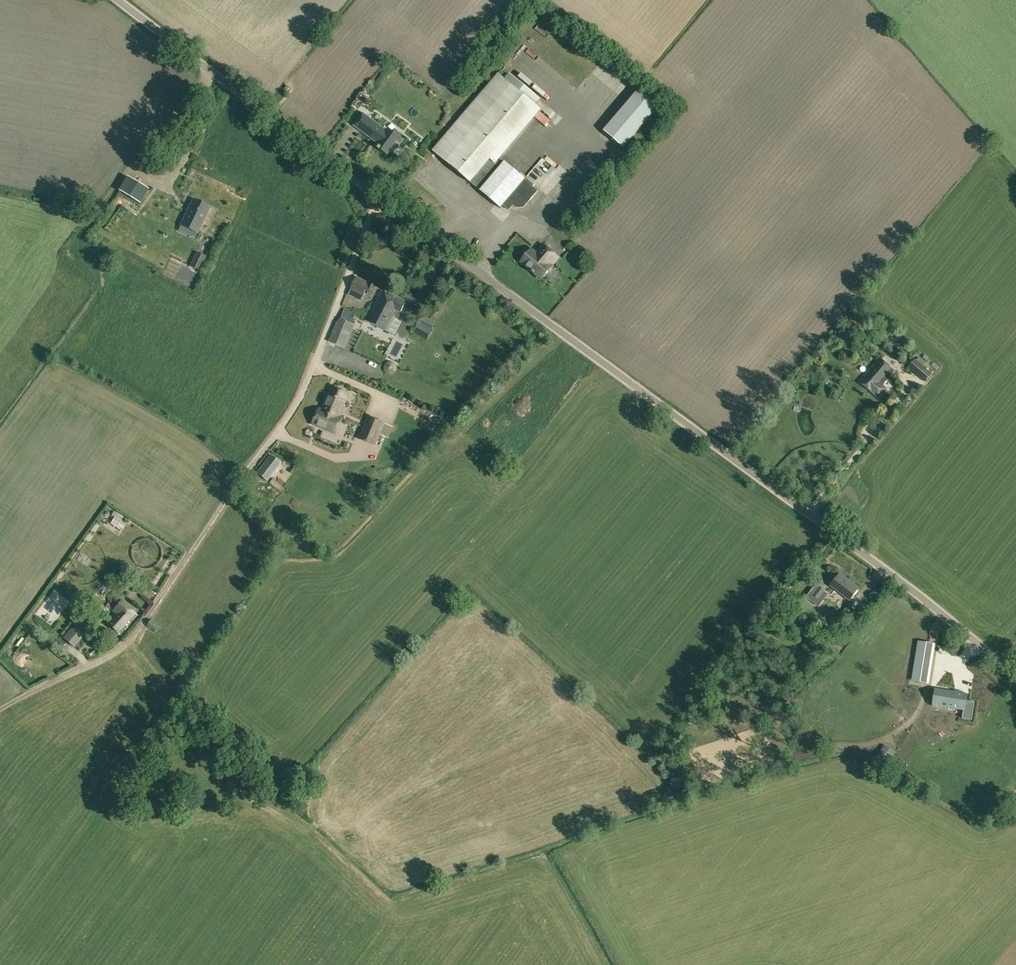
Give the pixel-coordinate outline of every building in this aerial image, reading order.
[(503,205),(509,209),(513,205),(516,208),(524,207),(538,190),(533,186),(534,185),(526,178),(525,178),(504,161),(502,164),(498,161),(542,110),(536,105),(541,100),(509,73),(505,79),(498,73),(433,150),(500,208),(503,205)] [(603,131),(623,147),(658,107),(638,90),(603,131)] [(597,99),(589,117),(598,121),(607,103),(597,99)] [(375,145),(387,155),(390,151),(392,153),(397,146),(397,147),(403,139),(388,128),(386,130),(363,113),(354,125),(377,143),(375,145)] [(553,120),(560,126),(566,119),(559,113),(553,120)] [(548,138),(537,151),(544,157),(555,143),(548,138)] [(424,169),(422,172),(432,179),(435,176),(424,169)] [(118,191),(140,203),(148,189),(127,176),(118,191)] [(180,225),(197,233),(210,206),(193,198),(180,225)] [(114,217),(110,212),(98,223),(102,227),(114,217)] [(542,244),(531,256),(529,254),(522,261),(542,278),(551,267),(558,258),(542,244)] [(190,265),(200,270),(206,256),(196,252),(190,265)] [(365,294),(371,297),(376,287),(369,283),(369,282),(356,276),(350,289),(364,296),(365,294)] [(368,320),(387,330),(395,315),(397,316),(399,312),(401,312),(406,302),(383,290),(368,320)] [(329,341),(345,348),(355,325),(339,318),(329,341)] [(426,323),(420,320),(416,327),(430,335),(434,328),(426,323)] [(845,347),(849,343),(842,337),(838,341),(845,347)] [(860,381),(879,398),(887,388),(883,385),(895,370),(880,357),(860,381)] [(908,366),(925,381),(932,374),(923,365),(925,362),(919,357),(916,360),(914,359),(908,366)] [(580,372),(567,361),(559,370),(572,382),(580,372)] [(326,403),(324,410),(338,416),(348,393),(333,387),(330,396),(328,395),(325,403),(326,403)] [(343,418),(338,416),(324,410),(319,408),(313,423),(336,433),(343,418)] [(367,416),(362,427),(381,435),(385,423),(367,416)] [(439,423),(444,427),(447,422),(442,419),(439,423)] [(431,421),(428,425),(433,429),(437,425),(431,421)] [(387,424),(384,432),(390,435),(394,427),(387,424)] [(381,435),(362,427),(358,439),(376,446),(381,435)] [(257,472),(267,481),(281,463),(270,455),(257,472)] [(121,520),(123,516),(116,512),(114,515),(115,516),(110,523),(120,529),(124,522),(121,520)] [(830,586),(850,601),(860,588),(840,573),(830,586)] [(812,595),(819,599),(825,591),(818,586),(815,584),(811,588),(815,591),(812,595)] [(84,612),(90,617),(101,605),(94,599),(84,612)] [(106,622),(120,634),(137,615),(122,601),(112,611),(114,613),(106,622)] [(840,616),(847,621),(853,613),(846,607),(840,616)] [(146,625),(155,632),(160,625),(152,619),(146,625)] [(63,638),(74,647),(90,629),(79,620),(63,638)] [(913,681),(927,684),(933,644),(919,642),(913,681)] [(953,677),(966,668),(959,659),(946,668),(953,677)] [(962,719),(972,720),(975,703),(967,701),(968,694),(935,689),(932,704),(963,710),(962,719)] [(884,745),(877,757),(888,763),(895,751),(884,745)]
